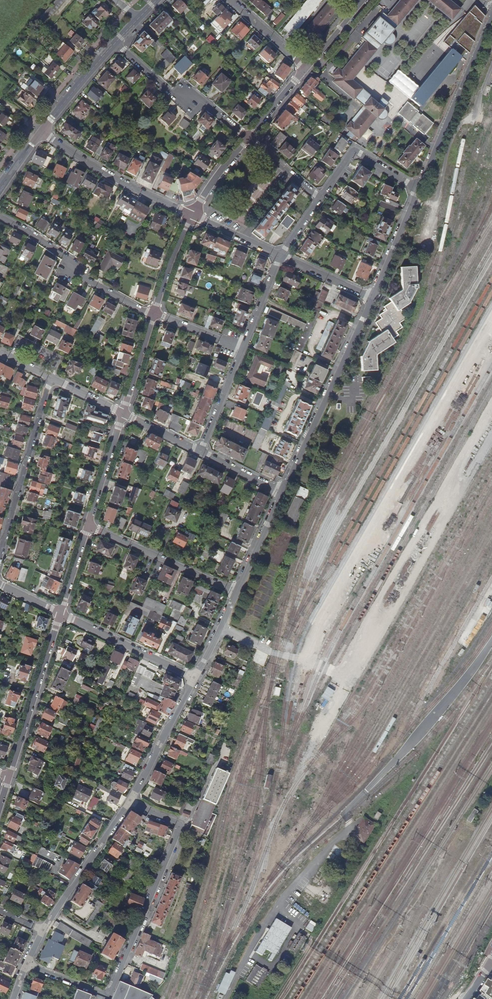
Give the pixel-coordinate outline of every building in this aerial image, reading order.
[(40,18),(45,22),(65,0),(56,0),(40,18)] [(186,8),(178,0),(171,7),(174,10),(173,11),(175,13),(176,12),(179,15),(186,8)] [(263,2),(260,0),(250,0),(249,1),(257,8),(263,2)] [(287,36),(290,38),(314,10),(322,0),(307,0),(283,29),(288,33),(289,33),(287,36)] [(324,25),(338,9),(339,8),(336,5),(330,0),(308,26),(305,30),(314,37),(319,32),(324,25)] [(352,80),(364,66),(383,43),(385,44),(387,45),(389,45),(391,45),(392,44),(394,42),(395,40),(395,38),(394,36),(394,35),(393,34),(391,32),(418,0),(400,0),(387,16),(383,12),(380,17),(379,16),(365,33),(366,33),(362,38),(366,41),(341,72),(337,69),(335,71),(333,74),(337,77),(333,81),(341,87),(348,78),(351,81),(352,80)] [(439,5),(436,8),(452,20),(460,10),(449,0),(443,0),(439,5)] [(263,2),(257,8),(267,17),(273,10),(263,2)] [(105,18),(110,12),(106,9),(107,8),(103,4),(97,10),(96,10),(95,10),(92,13),(93,15),(100,21),(104,17),(105,18)] [(484,15),(474,5),(444,41),(451,48),(461,57),(463,59),(484,15)] [(216,17),(223,10),(219,6),(212,13),(216,17)] [(223,10),(216,17),(220,21),(227,14),(223,10)] [(155,20),(163,28),(171,21),(168,18),(169,17),(166,15),(165,15),(162,12),(155,20)] [(276,25),(284,16),(281,13),(273,22),(276,25)] [(95,28),(96,26),(97,24),(88,16),(81,24),(88,30),(92,26),(94,28),(95,28)] [(163,28),(155,20),(147,27),(151,30),(150,31),(153,33),(156,35),(163,28)] [(163,28),(166,31),(173,24),(171,21),(163,28)] [(230,32),(239,40),(247,32),(238,23),(230,32)] [(76,49),(83,41),(73,33),(67,40),(76,49)] [(154,46),(142,35),(141,34),(137,38),(138,39),(131,46),(139,54),(148,45),(151,49),(154,46)] [(211,34),(207,39),(213,44),(217,39),(211,34)] [(253,50),(260,43),(252,36),(245,43),(253,50)] [(73,51),(63,42),(58,48),(64,53),(60,57),(66,62),(72,54),(71,54),(73,51)] [(256,54),(266,63),(273,55),(264,46),(256,54)] [(461,57),(451,48),(419,88),(410,98),(410,99),(419,106),(429,94),(461,57)] [(174,59),(165,50),(162,53),(167,58),(156,68),(161,72),(174,59)] [(128,63),(124,59),(122,61),(119,58),(110,68),(117,74),(128,63)] [(176,79),(190,65),(183,58),(169,72),(176,79)] [(51,79),(60,68),(54,63),(48,70),(44,67),(41,71),(51,79)] [(272,76),(277,80),(280,77),(282,78),(289,70),(281,64),(272,76)] [(397,70),(389,80),(391,82),(410,98),(419,88),(397,70)] [(131,84),(139,76),(133,71),(125,78),(131,84)] [(105,89),(114,79),(106,72),(97,82),(105,89)] [(192,79),(200,86),(206,79),(198,72),(192,79)] [(228,81),(219,74),(210,84),(219,92),(228,81)] [(301,93),(304,95),(305,93),(306,94),(310,89),(313,92),(313,93),(316,96),(318,93),(317,93),(319,91),(317,89),(316,90),(312,86),(316,81),(317,79),(315,77),(314,76),(313,78),(310,76),(300,88),(303,91),(301,93)] [(39,94),(45,85),(37,78),(30,87),(39,94)] [(376,99),(352,80),(351,81),(348,78),(341,87),(353,97),(355,99),(356,98),(364,105),(364,104),(366,106),(367,106),(368,107),(373,101),(374,101),(376,99)] [(265,85),(263,83),(262,82),(259,85),(268,93),(273,87),(276,89),(279,85),(271,79),(270,79),(265,85)] [(87,94),(89,96),(95,89),(92,87),(87,94)] [(95,89),(89,96),(95,101),(101,94),(95,89)] [(35,98),(25,91),(22,94),(20,93),(17,98),(28,107),(35,98)] [(139,99),(148,107),(155,100),(146,91),(139,99)] [(291,99),(299,106),(304,99),(303,98),(304,97),(299,92),(297,93),(291,99)] [(245,98),(243,100),(252,108),(259,100),(252,95),(247,100),(245,98)] [(364,104),(364,105),(363,106),(366,108),(361,114),(353,123),(350,121),(345,127),(349,131),(346,135),(351,138),(354,135),(359,138),(376,117),(378,119),(380,120),(382,120),(383,119),(385,119),(386,118),(387,116),(387,115),(387,114),(387,113),(386,111),(385,110),(383,108),(387,103),(380,98),(376,103),(374,101),(373,101),(368,107),(367,106),(366,106),(364,104)] [(299,106),(291,99),(286,105),(287,106),(286,107),(291,112),(292,111),(294,112),(299,106)] [(73,112),(80,118),(89,107),(82,101),(73,112)] [(419,112),(407,102),(398,113),(409,123),(410,122),(413,125),(412,126),(424,135),(433,124),(422,114),(421,116),(418,113),(419,112)] [(231,111),(239,118),(244,112),(236,105),(231,111)] [(273,121),(282,128),(285,124),(286,126),(288,123),(290,120),(289,120),(292,116),(283,109),(273,121)] [(174,118),(168,111),(160,120),(167,126),(174,118)] [(3,126),(9,118),(2,112),(0,115),(0,124),(3,126)] [(205,129),(212,121),(202,114),(196,122),(205,129)] [(68,135),(73,129),(71,127),(74,123),(68,119),(63,127),(64,128),(62,131),(68,135)] [(183,131),(187,125),(181,120),(177,126),(183,131)] [(73,129),(68,135),(75,140),(77,137),(79,137),(81,134),(73,129)] [(280,132),(270,143),(276,148),(286,137),(280,132)] [(349,139),(342,135),(333,148),(340,153),(349,139)] [(97,153),(102,145),(99,144),(101,141),(93,137),(86,147),(94,152),(97,153)] [(301,148),(312,156),(319,146),(309,138),(301,148)] [(424,146),(415,139),(408,148),(406,147),(403,152),(404,153),(396,162),(404,169),(408,165),(421,150),(420,150),(424,146)] [(216,156),(223,147),(215,140),(208,149),(216,156)] [(102,145),(97,153),(101,156),(108,160),(113,152),(116,146),(109,142),(106,148),(102,145)] [(288,158),(295,150),(285,142),(278,150),(288,158)] [(320,161),(329,167),(334,160),(335,161),(338,157),(337,156),(337,155),(328,149),(320,161)] [(168,155),(161,150),(158,155),(166,159),(168,155)] [(42,154),(43,152),(41,151),(40,153),(36,152),(34,157),(32,160),(41,164),(43,159),(45,160),(43,163),(48,165),(51,158),(42,154)] [(124,169),(129,159),(126,157),(126,155),(123,153),(123,154),(122,154),(122,155),(119,153),(113,163),(124,169)] [(162,168),(161,171),(166,173),(174,157),(169,153),(165,161),(162,168)] [(162,160),(152,155),(141,177),(151,181),(158,166),(162,160)] [(204,170),(210,162),(200,155),(194,163),(204,170)] [(137,176),(141,169),(139,167),(141,162),(133,158),(126,171),(135,175),(135,174),(137,176)] [(60,175),(64,167),(56,163),(52,171),(60,175)] [(185,170),(188,172),(199,180),(202,176),(188,166),(185,170)] [(308,175),(315,182),(322,173),(315,167),(308,175)] [(351,180),(361,187),(370,174),(360,167),(351,180)] [(76,188),(85,174),(77,169),(74,173),(72,172),(66,182),(76,188)] [(24,182),(33,187),(35,183),(40,185),(43,179),(38,177),(38,176),(29,172),(24,182)] [(193,188),(194,190),(199,184),(201,181),(199,180),(188,172),(185,175),(186,176),(185,177),(183,178),(182,177),(177,178),(177,179),(179,191),(181,191),(193,188)] [(87,174),(82,183),(91,188),(96,180),(87,174)] [(171,182),(172,179),(163,175),(158,185),(167,190),(168,189),(171,182)] [(174,183),(171,182),(168,189),(175,192),(179,191),(177,179),(176,179),(174,183)] [(289,185),(276,201),(282,205),(281,206),(285,209),(285,208),(284,207),(289,202),(292,199),(291,198),(299,188),(291,182),(289,185)] [(98,191),(107,195),(111,188),(103,183),(98,191)] [(396,199),(398,200),(399,196),(398,196),(398,194),(391,191),(392,188),(384,184),(380,194),(396,200),(396,199)] [(357,192),(346,185),(344,189),(345,190),(343,193),(342,192),(339,195),(350,203),(357,192)] [(193,188),(181,191),(184,202),(193,198),(197,194),(194,190),(193,188)] [(27,205),(33,194),(24,189),(18,201),(27,205)] [(116,202),(125,207),(130,198),(121,193),(116,202)] [(130,198),(125,207),(130,210),(135,201),(130,198)] [(346,205),(337,200),(332,209),(340,214),(346,205)] [(390,204),(380,200),(378,206),(395,214),(397,207),(390,204)] [(135,201),(130,210),(127,214),(138,221),(141,217),(147,208),(135,201)] [(276,201),(267,213),(275,219),(282,211),(285,209),(281,206),(282,205),(276,201)] [(28,210),(21,206),(17,214),(24,218),(28,210)] [(252,232),(260,239),(267,229),(268,230),(271,226),(270,225),(275,219),(267,213),(252,232)] [(163,225),(166,219),(156,214),(149,227),(157,230),(160,224),(163,225)] [(280,223),(287,229),(293,220),(287,215),(280,223)] [(43,228),(48,221),(42,217),(37,224),(43,228)] [(321,217),(315,226),(326,233),(333,223),(327,219),(326,220),(321,217)] [(374,236),(384,241),(393,222),(382,217),(379,225),(378,225),(376,228),(377,229),(374,236)] [(55,236),(60,226),(52,222),(47,231),(55,236)] [(287,229),(280,223),(274,231),(280,237),(287,229)] [(19,233),(12,229),(7,237),(15,241),(19,233)] [(71,234),(63,230),(58,239),(66,244),(71,234)] [(326,239),(312,231),(302,245),(301,245),(298,249),(299,250),(299,251),(308,256),(315,245),(320,248),(326,239)] [(211,249),(211,247),(215,238),(204,233),(199,244),(211,249)] [(216,237),(215,238),(211,247),(213,248),(212,251),(216,252),(217,250),(220,251),(219,253),(222,255),(228,243),(216,237)] [(379,242),(368,237),(366,242),(369,243),(365,253),(373,257),(379,242)] [(77,252),(82,243),(75,238),(69,248),(77,252)] [(25,255),(31,245),(27,242),(19,256),(23,258),(25,255)] [(0,244),(0,258),(4,260),(9,249),(0,244)] [(31,245),(25,255),(29,257),(35,247),(31,245)] [(231,264),(239,268),(245,254),(241,252),(242,251),(233,247),(231,254),(234,255),(231,264)] [(406,248),(401,259),(405,260),(410,249),(406,248)] [(91,262),(97,252),(92,250),(91,252),(88,250),(87,251),(85,249),(82,254),(85,256),(84,258),(91,262)] [(146,262),(157,266),(161,254),(151,250),(146,262)] [(186,262),(195,265),(199,253),(190,250),(189,254),(188,254),(187,258),(186,262)] [(118,268),(123,259),(107,251),(97,268),(105,273),(110,264),(118,268)] [(45,279),(55,261),(43,254),(33,273),(45,279)] [(345,261),(335,256),(330,265),(340,270),(345,261)] [(263,261),(257,259),(254,267),(261,271),(265,262),(263,261)] [(1,262),(0,264),(0,276),(3,278),(9,266),(1,262)] [(371,267),(361,263),(356,275),(365,279),(371,267)] [(361,363),(376,363),(376,356),(395,343),(393,340),(398,336),(396,332),(402,328),(399,324),(406,319),(400,310),(410,304),(409,303),(417,289),(418,289),(416,266),(408,266),(400,267),(401,289),(401,290),(389,298),(391,302),(390,303),(384,306),(386,310),(379,315),(381,319),(375,323),(377,325),(382,333),(368,342),(367,344),(361,356),(360,356),(361,363)] [(189,280),(192,270),(183,267),(179,277),(189,280)] [(295,288),(299,280),(291,277),(292,275),(286,272),(282,282),(295,288)] [(252,274),(249,282),(258,286),(261,278),(252,274)] [(62,300),(69,289),(55,281),(50,289),(55,291),(51,298),(56,300),(58,298),(62,300)] [(186,285),(177,282),(174,293),(178,294),(178,296),(182,298),(186,285)] [(136,296),(146,299),(149,292),(144,290),(144,287),(140,285),(139,288),(137,288),(135,293),(136,294),(136,296)] [(289,292),(280,288),(275,298),(285,302),(289,292)] [(237,300),(249,305),(251,299),(250,299),(253,293),(242,289),(237,300)] [(71,290),(62,305),(71,310),(74,305),(77,307),(83,297),(71,290)] [(316,301),(323,304),(328,293),(321,290),(316,301)] [(96,309),(101,299),(92,293),(86,303),(96,309)] [(351,314),(353,310),(355,305),(338,296),(334,306),(351,314)] [(105,301),(100,309),(110,315),(114,306),(105,301)] [(323,304),(316,301),(315,303),(306,325),(303,331),(294,351),(301,354),(323,304)] [(235,315),(244,319),(247,312),(246,312),(248,307),(238,303),(236,308),(238,308),(235,315)] [(177,313),(190,317),(193,309),(180,304),(177,313)] [(268,315),(303,331),(306,325),(270,308),(268,315)] [(106,329),(109,323),(103,319),(97,315),(89,329),(94,332),(100,321),(101,322),(99,325),(106,329)] [(244,319),(235,315),(232,323),(241,326),(244,319)] [(70,326),(73,328),(79,318),(76,316),(70,326)] [(209,326),(219,330),(222,321),(208,316),(206,322),(210,324),(209,326)] [(19,329),(23,322),(12,317),(9,324),(19,329)] [(53,318),(52,320),(64,326),(65,323),(53,318)] [(137,321),(127,318),(121,335),(131,338),(137,321)] [(259,335),(270,339),(277,323),(266,319),(264,324),(262,331),(261,330),(259,335)] [(337,320),(321,356),(329,360),(333,353),(334,351),(335,350),(334,350),(338,341),(341,335),(342,333),(343,332),(343,331),(346,324),(337,320)] [(321,351),(334,324),(328,321),(316,349),(321,351)] [(42,328),(33,323),(28,332),(37,337),(42,328)] [(65,323),(64,326),(62,329),(68,332),(70,326),(65,323)] [(48,328),(44,336),(55,342),(60,334),(48,328)] [(164,331),(160,341),(170,344),(174,334),(164,331)] [(0,340),(0,341),(9,345),(13,336),(4,332),(0,340)] [(95,338),(101,341),(103,335),(97,332),(95,338)] [(270,339),(259,335),(260,336),(256,344),(256,343),(254,348),(265,352),(270,339)] [(66,351),(70,342),(61,337),(56,346),(66,351)] [(200,342),(197,350),(207,354),(211,346),(207,344),(204,342),(204,343),(200,342)] [(118,352),(129,355),(131,347),(121,344),(118,352)] [(301,354),(294,351),(288,365),(287,367),(293,370),(301,354)] [(129,355),(118,352),(116,360),(113,360),(111,365),(121,368),(123,363),(126,364),(129,355)] [(250,370),(257,372),(260,364),(271,369),(274,363),(256,356),(250,370)] [(161,361),(153,358),(148,374),(156,377),(158,371),(160,367),(159,367),(161,361)] [(222,371),(226,363),(215,359),(212,367),(222,371)] [(84,365),(71,361),(66,372),(68,373),(68,374),(71,376),(72,375),(74,372),(79,374),(84,365)] [(288,365),(281,362),(276,374),(283,377),(287,367),(288,365)] [(205,378),(209,367),(198,363),(194,374),(205,378)] [(377,363),(376,363),(361,363),(362,372),(377,372),(377,363)] [(309,377),(320,382),(326,370),(314,365),(309,377)] [(9,379),(13,370),(5,366),(1,375),(9,379)] [(257,372),(250,370),(250,371),(251,372),(249,377),(248,376),(246,380),(249,381),(248,383),(253,385),(254,383),(264,387),(268,378),(257,374),(257,372)] [(23,389),(26,383),(19,379),(20,376),(16,374),(12,384),(23,389)] [(95,376),(91,385),(103,391),(107,381),(95,376)] [(320,382),(309,377),(304,388),(315,393),(320,382)] [(144,386),(158,391),(159,389),(154,388),(156,382),(146,379),(144,386)] [(111,381),(106,392),(115,396),(120,385),(111,381)] [(182,388),(188,390),(190,384),(184,382),(182,388)] [(280,384),(272,401),(279,405),(287,387),(282,385),(280,384)] [(201,396),(211,400),(215,389),(205,385),(201,396)] [(249,389),(238,385),(232,399),(243,403),(249,389)] [(23,389),(19,396),(24,397),(24,395),(34,398),(37,389),(27,386),(26,390),(23,389)] [(158,391),(144,386),(142,394),(151,397),(153,391),(158,393),(158,391)] [(255,389),(250,401),(257,404),(261,392),(255,389)] [(54,410),(63,413),(64,410),(65,410),(65,411),(70,412),(73,405),(68,403),(67,405),(66,404),(67,399),(58,396),(54,410)] [(190,421),(200,425),(206,412),(211,400),(201,396),(197,405),(190,421)] [(6,408),(9,399),(0,397),(0,406),(6,408)] [(152,400),(143,397),(140,406),(149,409),(152,400)] [(30,411),(33,401),(23,398),(20,408),(30,411)] [(285,431),(295,436),(298,428),(299,428),(306,413),(309,405),(299,401),(296,407),(296,406),(294,409),(295,410),(289,422),(289,421),(287,425),(288,425),(285,431)] [(163,405),(159,404),(157,408),(156,412),(157,412),(154,420),(168,427),(169,421),(171,416),(158,411),(159,409),(162,409),(163,405)] [(83,418),(102,424),(105,414),(91,410),(92,406),(87,405),(83,418)] [(245,410),(235,406),(231,416),(241,420),(245,410)] [(269,409),(266,415),(260,428),(267,431),(276,412),(269,409)] [(63,413),(54,410),(52,416),(62,419),(63,413)] [(171,416),(169,421),(177,424),(180,417),(172,414),(171,416)] [(17,423),(27,426),(29,418),(19,415),(17,423)] [(190,421),(185,432),(189,433),(189,434),(192,435),(192,434),(196,436),(200,425),(190,421)] [(27,426),(17,423),(15,431),(20,432),(24,434),(27,426)] [(65,427),(75,432),(77,427),(67,423),(65,427)] [(47,434),(56,438),(59,430),(49,425),(45,434),(47,434)] [(103,430),(90,426),(89,430),(94,432),(91,440),(99,443),(103,430)] [(252,447),(259,450),(268,431),(267,431),(260,428),(252,447)] [(20,446),(23,437),(14,434),(11,444),(20,446)] [(56,438),(47,434),(43,444),(47,446),(47,447),(52,449),(56,438)] [(160,439),(150,434),(147,439),(145,438),(143,442),(146,443),(145,445),(153,449),(151,455),(153,456),(160,439)] [(128,443),(134,446),(137,440),(131,437),(128,443)] [(246,450),(220,437),(218,441),(216,440),(214,444),(216,445),(214,449),(240,462),(246,450)] [(283,458),(289,445),(281,441),(275,454),(283,458)] [(19,450),(6,446),(4,455),(16,459),(19,450)] [(84,456),(94,459),(97,449),(87,446),(84,456)] [(121,461),(131,465),(137,451),(126,447),(121,461)] [(162,467),(167,457),(159,453),(154,463),(162,467)] [(154,456),(151,455),(148,454),(146,456),(146,457),(145,460),(144,463),(142,466),(148,469),(150,466),(151,462),(152,459),(154,456)] [(186,455),(179,469),(182,470),(183,467),(188,470),(187,471),(189,472),(195,459),(186,455)] [(42,471),(44,471),(46,465),(47,466),(48,464),(46,464),(48,457),(43,456),(43,459),(40,458),(37,467),(40,468),(39,470),(42,471)] [(282,462),(274,458),(270,465),(265,462),(262,469),(276,475),(282,462)] [(131,465),(121,461),(116,475),(126,479),(131,465)] [(17,465),(7,462),(4,471),(14,474),(17,465)] [(208,479),(212,470),(203,465),(198,474),(202,476),(202,477),(204,478),(205,478),(208,479)] [(92,472),(83,469),(80,478),(89,481),(92,472)] [(175,481),(179,472),(172,469),(167,477),(175,481)] [(212,470),(208,479),(211,481),(210,482),(214,483),(214,482),(218,484),(222,475),(212,470)] [(52,474),(44,471),(42,471),(40,477),(39,477),(38,481),(49,484),(52,474)] [(227,495),(234,481),(227,477),(220,491),(227,495)] [(41,484),(32,481),(29,490),(38,493),(37,493),(41,495),(44,487),(40,486),(41,484)] [(184,494),(189,484),(182,481),(178,491),(184,494)] [(120,504),(124,489),(114,486),(109,501),(120,504)] [(299,486),(295,496),(305,501),(310,491),(299,486)] [(0,487),(0,502),(5,503),(6,503),(10,490),(2,488),(0,487)] [(134,503),(141,489),(134,487),(128,500),(134,503)] [(41,495),(37,493),(29,491),(26,501),(35,503),(37,495),(42,497),(43,495),(41,495)] [(72,501),(81,504),(84,494),(75,491),(72,501)] [(249,513),(246,519),(255,524),(268,497),(258,493),(250,510),(249,510),(247,513),(249,513)] [(295,496),(283,521),(295,527),(299,519),(297,519),(305,501),(295,496)] [(171,502),(170,501),(163,517),(174,522),(179,513),(173,510),(176,504),(171,502)] [(73,524),(77,510),(66,506),(61,520),(73,524)] [(112,521),(115,512),(107,509),(104,518),(112,521)] [(43,519),(49,521),(52,513),(45,511),(43,519)] [(221,512),(216,522),(211,533),(217,535),(227,515),(221,512)] [(22,530),(31,533),(35,519),(22,515),(20,524),(23,524),(22,530)] [(122,528),(126,520),(121,517),(117,525),(122,528)] [(138,532),(142,523),(133,519),(129,528),(138,532)] [(253,527),(244,522),(241,529),(240,528),(238,532),(239,532),(236,538),(246,543),(253,527)] [(142,523),(138,532),(146,536),(151,527),(142,523)] [(177,533),(173,541),(183,546),(187,538),(181,535),(183,533),(177,530),(176,532),(177,533)] [(53,558),(64,561),(67,551),(68,551),(69,547),(71,541),(60,537),(59,541),(58,540),(53,558)] [(15,554),(25,557),(30,541),(18,538),(16,545),(17,546),(15,554)] [(96,550),(110,556),(114,546),(100,540),(96,550)] [(240,546),(231,541),(227,550),(236,555),(240,546)] [(212,547),(205,544),(200,555),(205,558),(207,559),(212,547)] [(132,570),(138,558),(129,554),(123,566),(132,570)] [(228,568),(230,569),(234,560),(225,556),(221,565),(228,568)] [(54,580),(58,582),(61,572),(63,568),(62,567),(64,561),(53,558),(48,574),(53,576),(52,579),(54,580)] [(87,571),(97,574),(100,565),(90,562),(87,571)] [(177,571),(164,565),(158,580),(165,583),(166,580),(167,580),(166,583),(170,585),(177,571)] [(228,568),(221,565),(218,572),(227,576),(230,569),(228,568)] [(14,582),(19,571),(15,569),(12,568),(7,578),(14,582)] [(21,568),(18,580),(24,581),(27,569),(21,568)] [(52,579),(45,575),(40,585),(50,590),(50,589),(54,580),(52,579)] [(176,590),(186,595),(192,582),(183,577),(176,590)] [(136,578),(131,591),(140,595),(146,582),(139,578),(138,579),(136,578)] [(59,583),(58,582),(54,580),(50,589),(50,590),(52,591),(54,592),(55,592),(59,583)] [(198,585),(194,593),(204,597),(207,599),(217,603),(221,595),(198,585)] [(194,593),(191,598),(201,603),(204,597),(194,593)] [(91,599),(82,595),(75,609),(87,615),(89,615),(90,614),(91,614),(92,612),(92,611),(92,610),(91,610),(87,607),(91,599)] [(8,603),(3,601),(4,599),(0,597),(0,607),(5,610),(8,603)] [(147,597),(142,607),(151,611),(156,613),(159,615),(160,615),(161,616),(166,606),(147,597)] [(217,603),(207,599),(206,603),(205,603),(202,607),(203,608),(201,613),(210,618),(217,603)] [(182,613),(185,607),(185,606),(173,600),(170,607),(182,613)] [(148,617),(151,611),(142,607),(131,602),(128,608),(148,617)] [(185,607),(182,613),(189,616),(192,610),(185,607)] [(109,610),(103,622),(112,626),(116,617),(112,615),(114,612),(109,610)] [(156,613),(151,611),(148,617),(156,621),(157,620),(160,621),(159,622),(162,623),(160,626),(160,627),(167,630),(171,623),(159,618),(158,617),(159,615),(156,613)] [(122,631),(132,635),(139,620),(130,616),(127,622),(126,621),(124,625),(125,625),(122,631)] [(44,631),(47,621),(39,618),(36,629),(44,631)] [(196,625),(189,640),(199,645),(206,630),(196,625)] [(138,639),(155,648),(159,640),(142,631),(138,639)] [(25,637),(20,652),(29,655),(32,646),(34,646),(35,641),(25,637)] [(81,646),(90,651),(94,643),(84,638),(81,646)] [(178,658),(183,648),(173,643),(168,653),(178,658)] [(232,659),(236,651),(232,649),(227,646),(223,654),(232,659)] [(63,658),(62,661),(71,665),(77,652),(67,647),(66,649),(64,648),(62,653),(64,654),(62,657),(63,658)] [(183,648),(178,658),(188,663),(193,653),(183,648)] [(110,661),(118,665),(123,656),(114,652),(110,661)] [(137,663),(128,659),(127,663),(124,662),(120,669),(124,670),(125,668),(133,672),(137,663)] [(224,663),(220,661),(219,665),(213,663),(209,673),(217,677),(224,663)] [(135,672),(152,680),(154,674),(146,670),(146,669),(139,665),(135,672)] [(19,666),(17,671),(18,671),(17,674),(16,673),(15,678),(19,680),(19,682),(24,684),(25,680),(27,681),(30,671),(28,670),(29,667),(24,666),(23,667),(19,666)] [(105,666),(97,683),(102,685),(104,681),(106,682),(107,679),(105,678),(110,668),(105,666)] [(51,688),(61,693),(70,674),(60,669),(51,688)] [(135,673),(130,683),(136,686),(141,675),(135,673)] [(85,678),(78,674),(74,681),(81,684),(85,678)] [(164,686),(175,692),(179,683),(164,676),(161,681),(163,682),(162,685),(164,686)] [(202,703),(209,706),(220,685),(212,682),(202,703)] [(159,696),(170,702),(175,692),(164,686),(159,696)] [(16,705),(19,694),(10,691),(7,702),(16,705)] [(71,705),(79,709),(81,705),(85,707),(87,704),(83,702),(84,698),(76,694),(71,705)] [(173,708),(175,704),(170,702),(159,696),(158,698),(154,696),(153,699),(162,703),(159,708),(159,707),(158,706),(145,700),(144,703),(139,700),(138,703),(150,709),(160,714),(167,718),(173,708)] [(67,703),(55,697),(49,710),(54,713),(56,714),(59,707),(64,710),(67,703)] [(63,717),(56,714),(54,713),(53,714),(44,709),(41,718),(49,722),(52,716),(57,718),(56,721),(66,726),(69,720),(63,717)] [(154,725),(160,714),(150,709),(145,720),(154,725)] [(199,717),(188,713),(186,717),(189,718),(188,720),(197,723),(199,717)] [(3,725),(12,728),(13,725),(11,724),(13,720),(3,717),(2,721),(4,722),(3,725)] [(104,721),(99,719),(93,732),(97,734),(104,721)] [(139,737),(140,734),(147,738),(151,730),(144,726),(146,724),(138,720),(136,724),(139,726),(134,735),(139,737)] [(199,727),(185,720),(180,730),(189,734),(193,727),(198,730),(199,727)] [(45,739),(50,729),(41,724),(36,734),(45,739)] [(3,726),(1,730),(0,729),(0,734),(8,736),(9,732),(11,733),(12,729),(3,726)] [(193,741),(178,734),(173,745),(181,749),(185,742),(192,745),(193,741)] [(131,747),(141,752),(143,746),(145,747),(147,742),(136,737),(131,747)] [(31,748),(43,753),(47,745),(36,739),(31,748)] [(122,760),(128,763),(129,761),(134,763),(137,764),(141,755),(128,748),(122,760)] [(183,753),(178,750),(177,752),(169,748),(166,753),(168,753),(166,756),(174,760),(177,753),(182,755),(183,753)] [(43,762),(31,756),(29,761),(31,762),(27,771),(36,775),(43,762)] [(162,761),(159,769),(168,773),(172,765),(162,761)] [(129,767),(123,778),(131,782),(135,774),(133,773),(135,770),(129,767)] [(221,791),(228,773),(226,772),(215,768),(202,799),(215,805),(221,791)] [(66,779),(69,772),(61,769),(53,785),(62,789),(67,780),(66,779)] [(153,771),(147,784),(155,787),(157,784),(160,786),(164,776),(153,771)] [(109,789),(121,795),(123,793),(126,785),(117,780),(116,783),(113,782),(112,782),(111,782),(110,783),(109,784),(109,785),(110,786),(110,787),(109,789)] [(74,796),(86,802),(92,791),(79,785),(74,796)] [(118,806),(124,797),(121,795),(109,789),(103,786),(102,789),(110,793),(106,801),(116,806),(117,805),(118,806)] [(44,794),(38,791),(33,788),(28,799),(38,805),(44,794)] [(153,788),(149,798),(157,802),(159,798),(162,800),(165,794),(153,788)] [(27,802),(17,797),(13,805),(16,807),(16,809),(19,811),(20,809),(23,810),(27,802)] [(92,799),(89,806),(92,808),(95,803),(97,804),(98,802),(92,799)] [(215,805),(202,799),(191,824),(204,830),(211,813),(215,805)] [(178,814),(181,815),(182,811),(189,813),(189,814),(190,814),(194,805),(183,800),(178,814)] [(117,828),(115,832),(125,839),(130,831),(134,834),(135,831),(131,829),(134,825),(135,826),(138,821),(139,820),(139,819),(127,812),(117,827),(117,828)] [(204,830),(191,824),(189,829),(206,837),(216,815),(211,813),(204,830)] [(16,830),(21,821),(13,816),(8,826),(16,830)] [(150,819),(146,817),(145,818),(146,820),(148,821),(146,825),(145,830),(149,832),(150,828),(158,831),(156,835),(163,837),(164,834),(170,836),(172,830),(152,823),(153,820),(150,819)] [(377,824),(365,817),(353,836),(365,843),(377,824)] [(98,825),(99,823),(94,819),(93,821),(92,820),(88,825),(87,824),(82,832),(83,833),(79,839),(80,840),(80,841),(86,845),(90,839),(91,839),(98,831),(97,830),(100,826),(98,825)] [(4,838),(13,842),(16,836),(7,831),(4,838)] [(115,832),(110,839),(121,846),(125,839),(115,832)] [(17,846),(12,844),(11,845),(4,841),(1,848),(13,854),(14,852),(15,852),(17,850),(15,849),(17,846)] [(71,848),(69,852),(79,858),(85,848),(75,843),(73,846),(72,846),(71,848)] [(109,853),(116,858),(122,848),(115,843),(109,853)] [(335,845),(326,858),(332,862),(337,855),(339,856),(343,850),(335,845)] [(5,873),(11,860),(1,855),(0,857),(0,870),(5,873)] [(29,861),(33,863),(40,866),(38,869),(49,874),(54,866),(32,855),(31,858),(29,861)] [(347,856),(345,859),(347,861),(345,865),(348,867),(350,863),(352,865),(355,861),(347,856)] [(110,859),(107,857),(105,859),(104,858),(101,862),(102,863),(99,869),(105,873),(109,867),(111,863),(108,861),(110,859)] [(130,859),(125,868),(131,872),(136,863),(131,860),(130,859)] [(80,866),(69,860),(66,865),(65,865),(62,868),(63,869),(60,873),(70,880),(80,866)] [(125,868),(118,880),(121,881),(123,878),(128,880),(132,872),(131,872),(125,868)] [(155,910),(150,922),(159,926),(163,916),(164,916),(166,912),(165,912),(174,891),(175,892),(176,888),(175,888),(180,877),(171,873),(165,886),(155,910)] [(89,881),(86,885),(93,890),(95,886),(99,888),(102,883),(99,881),(99,880),(93,876),(90,881),(89,881)] [(91,891),(81,884),(70,901),(80,908),(91,891)] [(19,904),(25,892),(16,888),(10,900),(19,904)] [(44,896),(52,901),(56,895),(48,890),(44,896)] [(138,910),(143,899),(130,894),(125,905),(138,910)] [(52,901),(44,896),(41,901),(48,907),(49,904),(52,906),(54,902),(52,901)] [(86,923),(91,926),(104,905),(97,901),(95,904),(97,905),(95,907),(96,907),(86,923)] [(291,928),(275,919),(255,952),(261,956),(266,949),(272,953),(268,960),(271,962),(291,928)] [(316,925),(310,921),(305,928),(312,932),(316,925)] [(56,928),(69,936),(88,947),(92,941),(72,930),(59,922),(58,923),(56,928)] [(8,935),(12,926),(3,923),(0,929),(0,931),(8,935)] [(58,959),(64,946),(59,944),(63,936),(54,932),(50,940),(48,939),(39,958),(49,962),(51,957),(58,959)] [(122,940),(111,933),(106,941),(104,939),(101,944),(104,946),(99,954),(110,960),(122,940)] [(144,934),(142,933),(134,955),(140,957),(143,950),(157,956),(161,946),(150,941),(152,937),(145,934),(144,934)] [(291,945),(288,949),(289,949),(288,951),(289,952),(290,950),(294,952),(294,954),(295,955),(306,937),(298,933),(297,936),(294,934),(292,938),(294,939),(293,942),(290,941),(288,944),(291,945)] [(20,952),(22,953),(27,942),(17,937),(12,949),(20,952)] [(3,973),(11,977),(22,953),(20,952),(12,949),(11,948),(5,959),(9,961),(7,965),(3,973)] [(90,957),(73,951),(69,962),(84,969),(90,957)] [(137,969),(151,974),(159,978),(163,979),(165,973),(140,962),(137,969)] [(105,969),(96,965),(92,974),(97,976),(96,977),(101,979),(105,969)] [(255,965),(246,980),(258,988),(268,973),(266,971),(267,970),(262,968),(262,969),(255,965)] [(133,971),(128,985),(137,989),(143,976),(133,971)] [(224,995),(234,973),(230,971),(229,974),(225,973),(216,991),(224,995)] [(30,989),(37,992),(38,992),(42,981),(33,978),(31,984),(32,984),(30,989)] [(490,978),(486,985),(482,993),(483,993),(482,995),(481,995),(478,998),(491,998),(491,980),(490,978)] [(5,994),(9,984),(0,979),(0,992),(5,994)] [(151,997),(152,995),(137,989),(128,985),(118,981),(111,998),(148,998),(151,997)] [(75,989),(72,998),(87,998),(89,994),(78,990),(75,989)]
